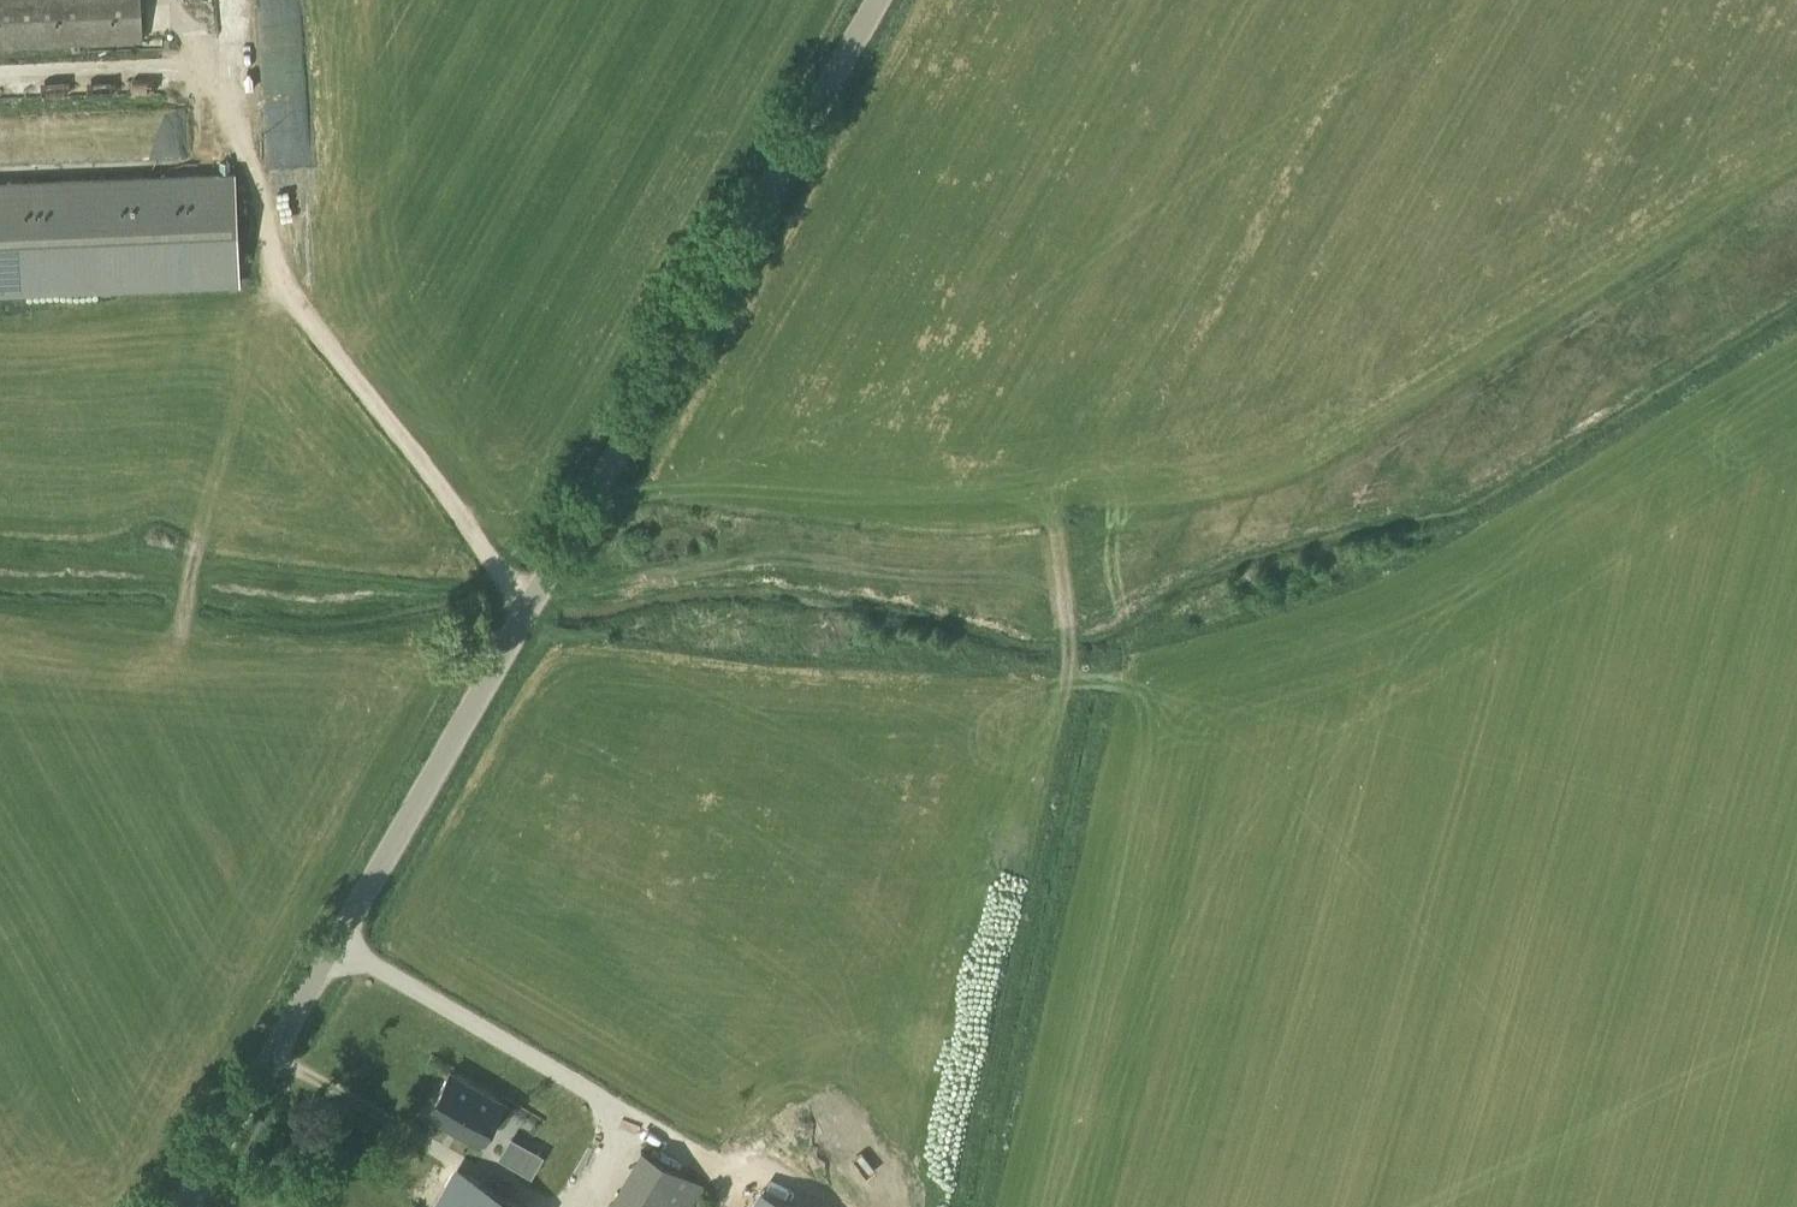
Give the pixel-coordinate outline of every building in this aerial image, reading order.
[(142,41),(141,0),(0,0),(0,49),(142,41)] [(235,172),(0,182),(0,295),(240,285),(235,172)] [(477,1143),(502,1102),(452,1073),(427,1114),(477,1143)] [(711,1180),(666,1155),(637,1206),(696,1206),(711,1180)] [(452,1171),(430,1206),(512,1206),(452,1171)]
